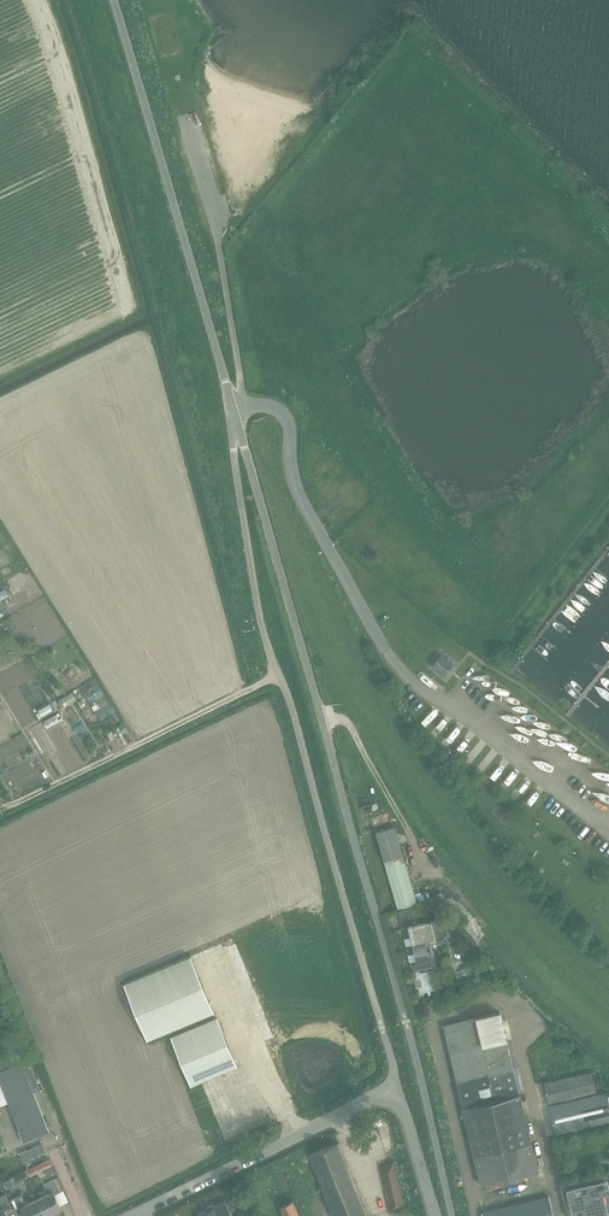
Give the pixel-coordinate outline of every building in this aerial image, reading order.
[(444,675),(453,664),(442,655),(433,666),(444,675)] [(394,827),(376,832),(398,908),(416,902),(394,827)] [(403,910),(398,912),(403,929),(402,929),(410,963),(415,962),(417,961),(419,971),(420,971),(433,968),(427,941),(436,939),(436,940),(437,940),(435,929),(442,927),(442,928),(443,928),(440,919),(414,925),(410,909),(403,910)] [(191,955),(123,983),(147,1040),(214,1012),(191,955)] [(435,976),(422,979),(424,988),(437,985),(435,976)] [(444,1025),(457,1081),(513,1068),(500,1012),(487,1015),(487,1014),(485,1014),(485,1015),(444,1025)] [(191,1086),(237,1067),(217,1018),(171,1037),(191,1086)] [(23,1142),(49,1132),(33,1092),(38,1090),(43,1088),(40,1079),(37,1080),(30,1063),(22,1066),(21,1063),(14,1066),(7,1048),(0,1051),(0,1082),(23,1142)] [(457,1081),(457,1082),(462,1105),(464,1104),(463,1104),(519,1091),(513,1068),(457,1081)] [(592,1072),(544,1083),(549,1103),(596,1091),(592,1072)] [(527,1124),(520,1095),(519,1091),(463,1104),(464,1104),(465,1109),(463,1109),(470,1137),(527,1124)] [(606,1092),(549,1105),(556,1134),(608,1121),(608,1105),(606,1092)] [(527,1124),(470,1137),(481,1185),(505,1179),(506,1186),(523,1182),(521,1175),(538,1171),(527,1124)] [(338,1143),(308,1155),(333,1215),(368,1215),(338,1143)] [(19,1153),(22,1160),(46,1151),(43,1144),(19,1153)] [(53,1165),(50,1158),(25,1170),(28,1176),(53,1165)] [(392,1210),(404,1207),(394,1162),(381,1165),(392,1210)] [(608,1206),(608,1200),(603,1175),(561,1186),(568,1215),(584,1212),(585,1215),(586,1215),(585,1212),(608,1206)] [(11,1178),(3,1182),(6,1188),(14,1185),(11,1178)] [(55,1194),(61,1191),(55,1178),(44,1183),(49,1193),(38,1199),(45,1215),(61,1208),(55,1194)] [(11,1207),(5,1194),(0,1196),(0,1215),(8,1215),(5,1209),(11,1207)] [(45,1215),(38,1199),(26,1204),(21,1194),(10,1199),(17,1212),(23,1209),(27,1215),(43,1215),(45,1215)] [(535,1200),(482,1213),(483,1215),(553,1215),(549,1197),(548,1194),(534,1198),(535,1200)] [(293,1200),(279,1206),(283,1215),(299,1215),(293,1200)] [(224,1202),(215,1207),(212,1205),(207,1207),(207,1210),(200,1214),(201,1215),(231,1215),(224,1202)]
